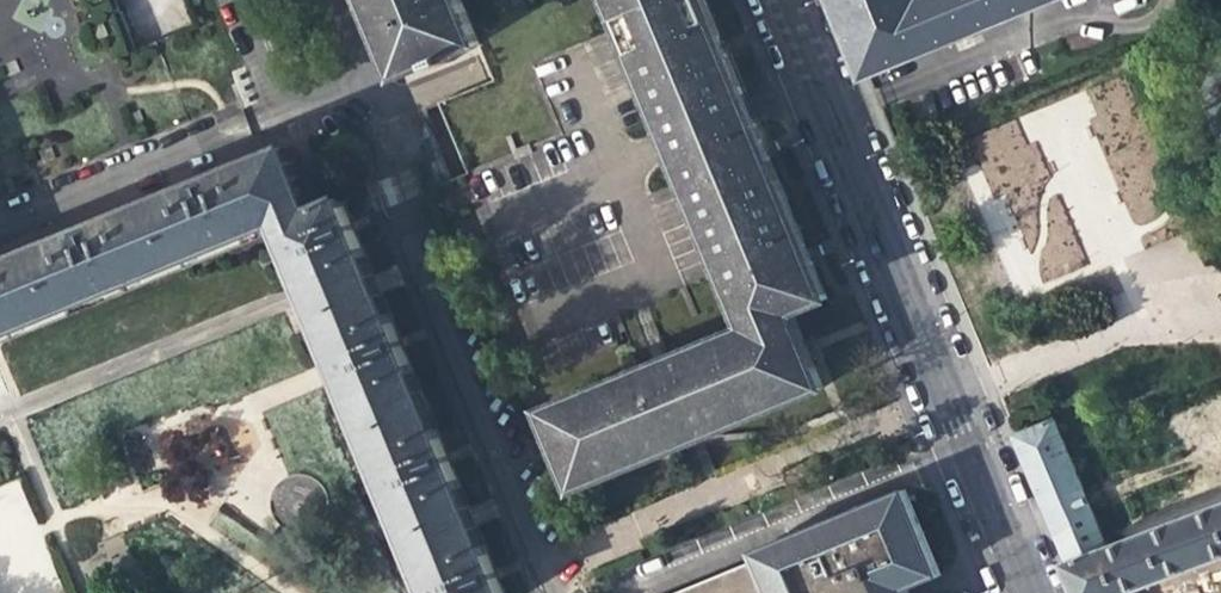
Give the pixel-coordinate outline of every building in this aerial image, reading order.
[(370,4),(400,76),(432,62),(435,66),(448,61),(445,56),(475,43),(458,0),(368,0),(370,4)] [(615,17),(660,0),(608,0),(615,17)] [(700,0),(660,0),(615,17),(661,129),(664,135),(742,103),(717,42),(700,0)] [(867,79),(1059,0),(835,0),(867,79)] [(750,122),(742,103),(664,135),(672,154),(750,122)] [(773,178),(750,122),(672,154),(744,329),(543,412),(574,487),(718,427),(817,386),(799,341),(787,312),(822,298),(799,242),(773,178)] [(292,260),(300,280),(306,295),(323,336),(335,365),(369,445),(401,523),(430,592),(502,592),(386,312),(363,255),(340,199),(312,211),(286,147),(0,264),(0,338),(7,335),(120,289),(221,248),(278,225),(282,235),(292,260)] [(1109,553),(1053,421),(1014,438),(1079,592),(1140,592),(1220,562),(1220,509),(1109,553)] [(26,479),(0,487),(0,592),(61,592),(26,479)] [(941,580),(906,496),(754,559),(756,567),(695,592),(912,592),(941,580)]
